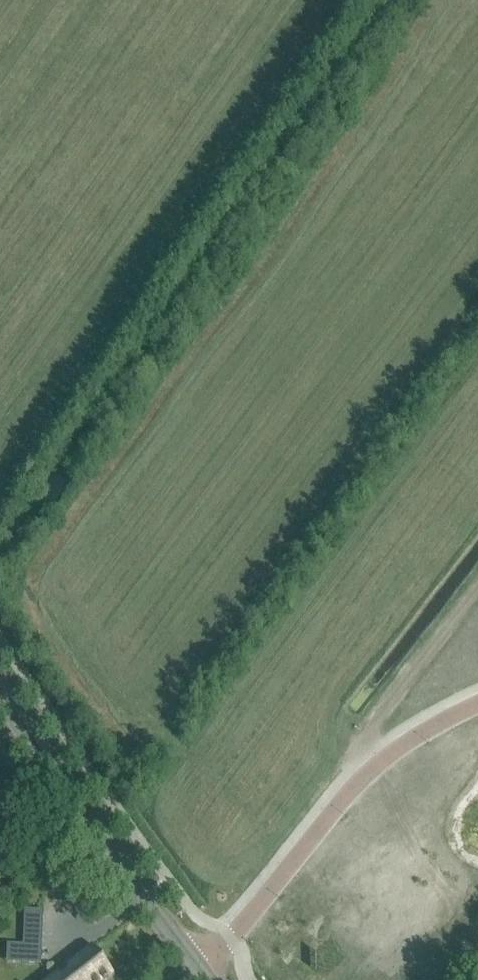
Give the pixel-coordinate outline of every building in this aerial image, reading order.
[(41,964),(42,946),(23,945),(23,963),(41,964)] [(114,975),(113,973),(110,975),(90,949),(93,947),(91,945),(46,979),(108,979),(114,975)]
